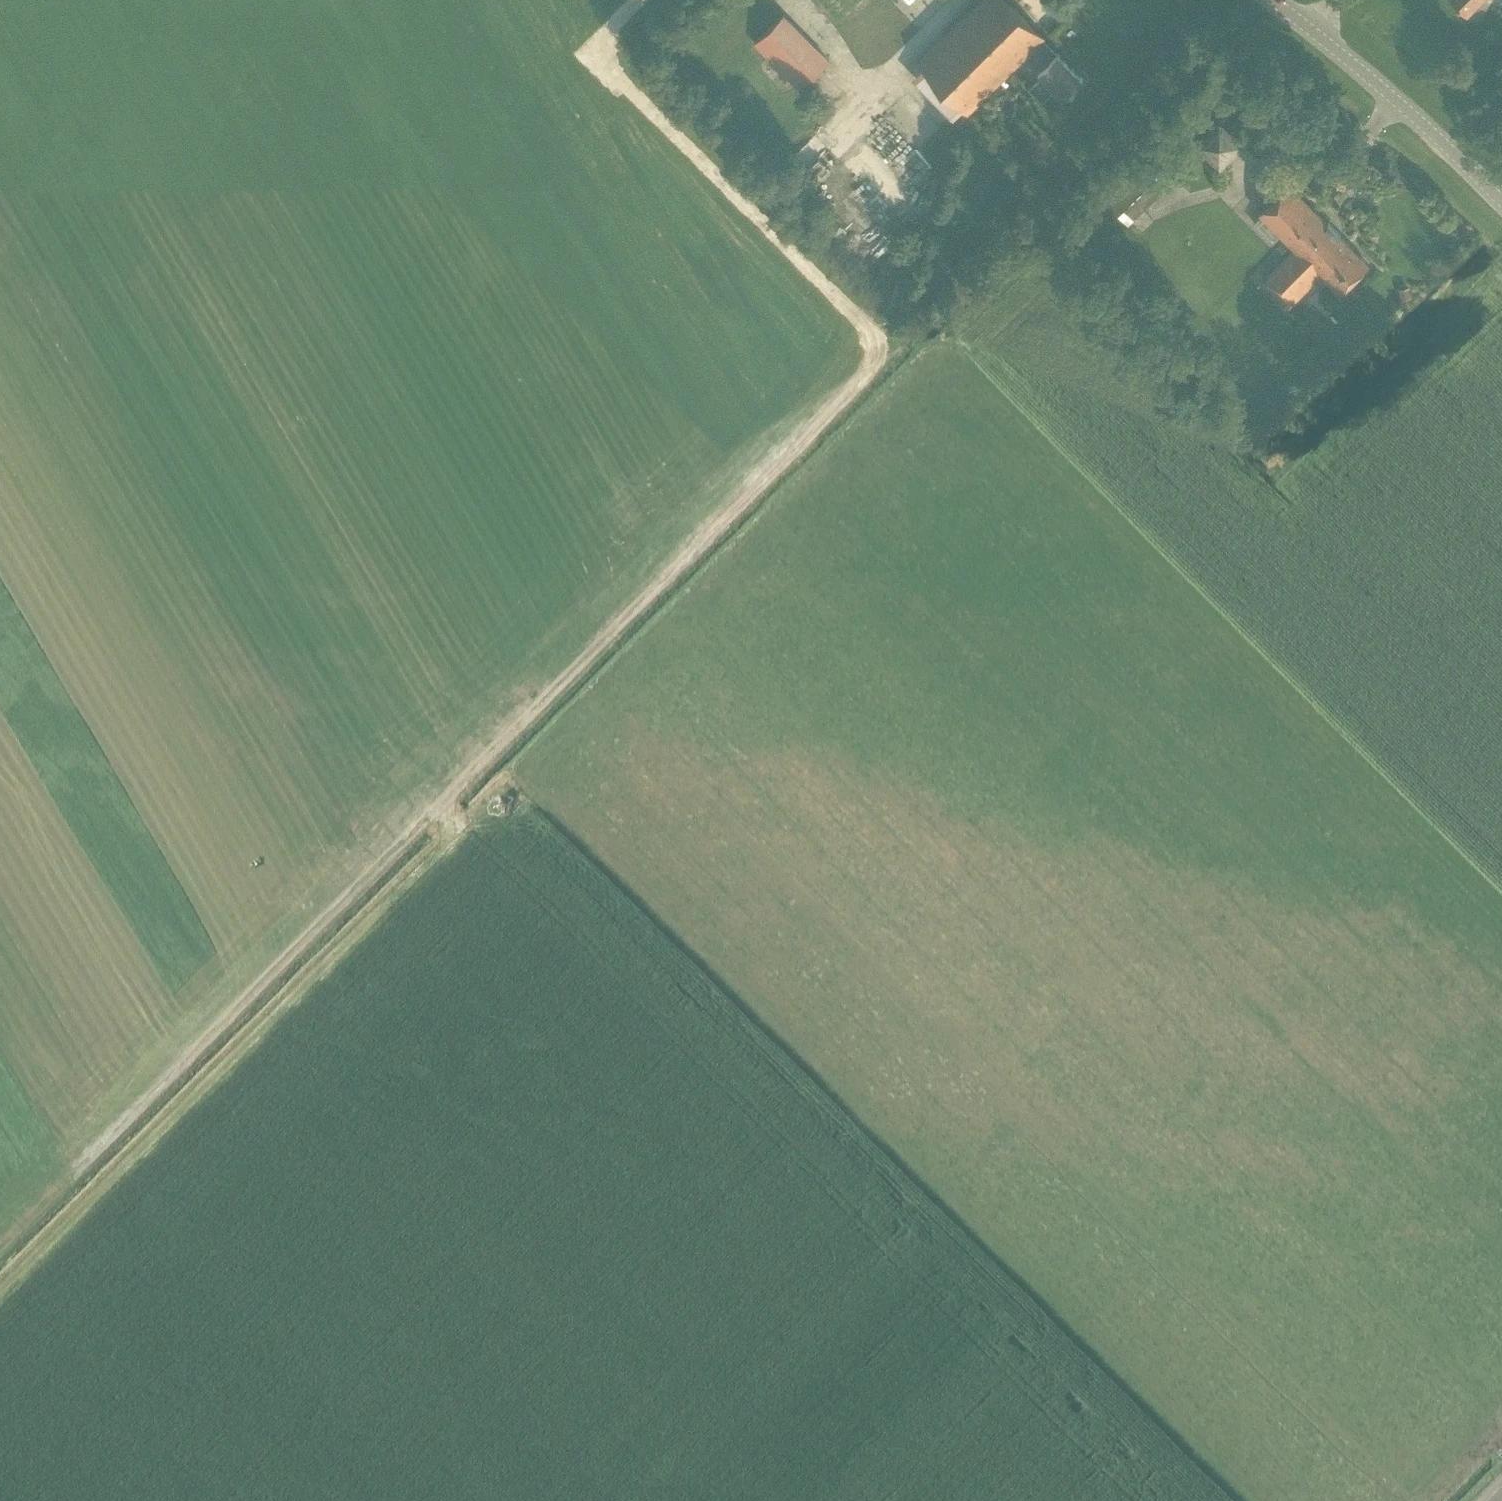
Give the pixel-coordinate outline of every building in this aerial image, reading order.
[(1083,77),(1057,52),(1054,55),(1040,41),(1044,36),(1008,0),(980,0),(919,61),(969,111),(1027,53),(1042,67),(1039,70),(1042,73),(1028,86),(1043,100),(1056,87),(1065,96),(1083,77)] [(1466,10),(1467,10),(1481,19),(1481,18),(1478,16),(1488,0),(1456,0),(1466,10)] [(799,90),(830,60),(784,13),(754,42),(799,90)] [(1339,293),(1368,264),(1289,183),(1259,213),(1294,248),(1262,280),(1287,306),(1320,274),(1339,293)]
